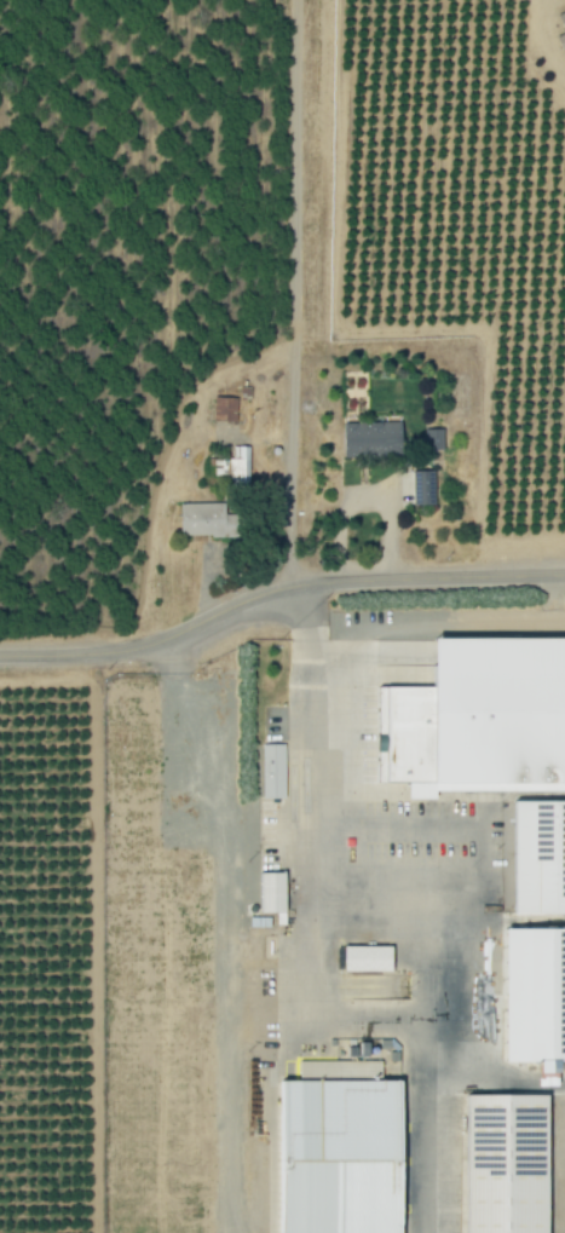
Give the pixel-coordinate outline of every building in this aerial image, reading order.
[(557,37),(563,52),(564,51),(564,33),(557,37)] [(237,421),(237,398),(214,397),(214,421),(237,421)] [(345,457),(402,456),(401,422),(344,423),(345,457)] [(443,430),(424,430),(424,450),(443,450),(443,430)] [(250,446),(233,446),(233,460),(215,460),(214,482),(249,482),(250,446)] [(435,504),(435,471),(413,471),(413,505),(435,504)] [(182,537),(226,536),(225,503),(180,504),(182,537)] [(439,639),(439,687),(380,687),(379,783),(410,783),(410,793),(564,793),(564,639),(439,639)] [(285,745),(263,745),(262,799),(285,799),(285,745)] [(516,802),(516,915),(564,915),(564,802),(516,802)] [(286,874),(261,874),(262,914),(286,914),(286,874)] [(508,930),(507,1063),(543,1063),(543,1073),(550,1076),(548,1082),(548,1086),(557,1086),(564,1065),(564,930),(508,930)] [(393,947),(345,947),(345,971),(393,972),(393,947)] [(391,1231),(381,1232),(381,1203),(395,1203),(395,1199),(405,1198),(403,1081),(282,1083),(285,1232),(391,1232),(391,1231)] [(551,1097),(470,1096),(469,1232),(550,1232),(551,1097)]
